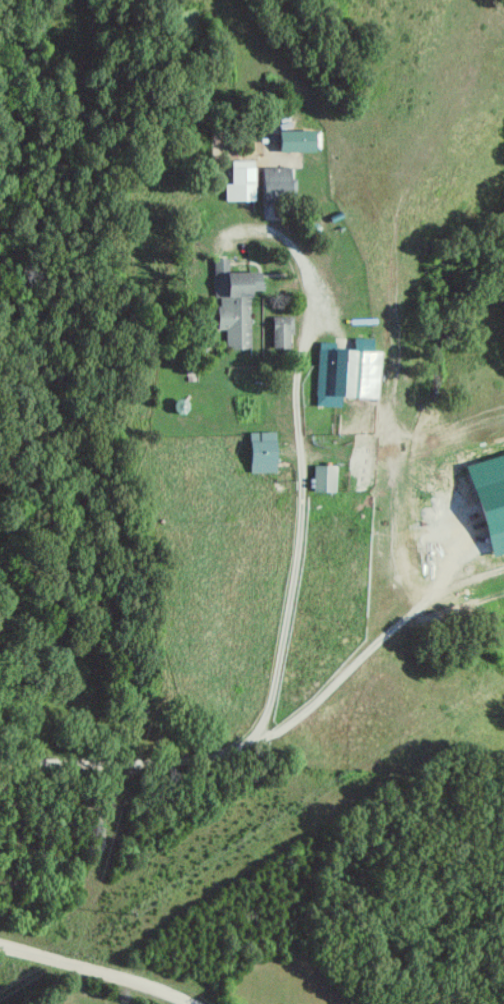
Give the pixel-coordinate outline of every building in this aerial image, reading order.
[(324,131),(286,131),(286,153),(325,152),(324,131)] [(258,202),(259,162),(236,161),(236,187),(229,187),(228,201),(258,202)] [(266,201),(283,201),(282,192),(296,192),(296,167),(265,168),(266,201)] [(219,259),(221,347),(252,347),(251,296),(259,296),(259,291),(268,291),(267,272),(227,272),(226,259),(219,259)] [(292,318),(276,319),(277,348),(293,348),(292,318)] [(345,407),(345,397),(380,398),(382,352),(375,352),(376,339),(357,338),(356,350),(321,349),(319,406),(345,407)] [(281,432),(253,432),(253,473),(282,473),(281,432)] [(340,466),(318,465),(317,491),(339,492),(340,466)]
